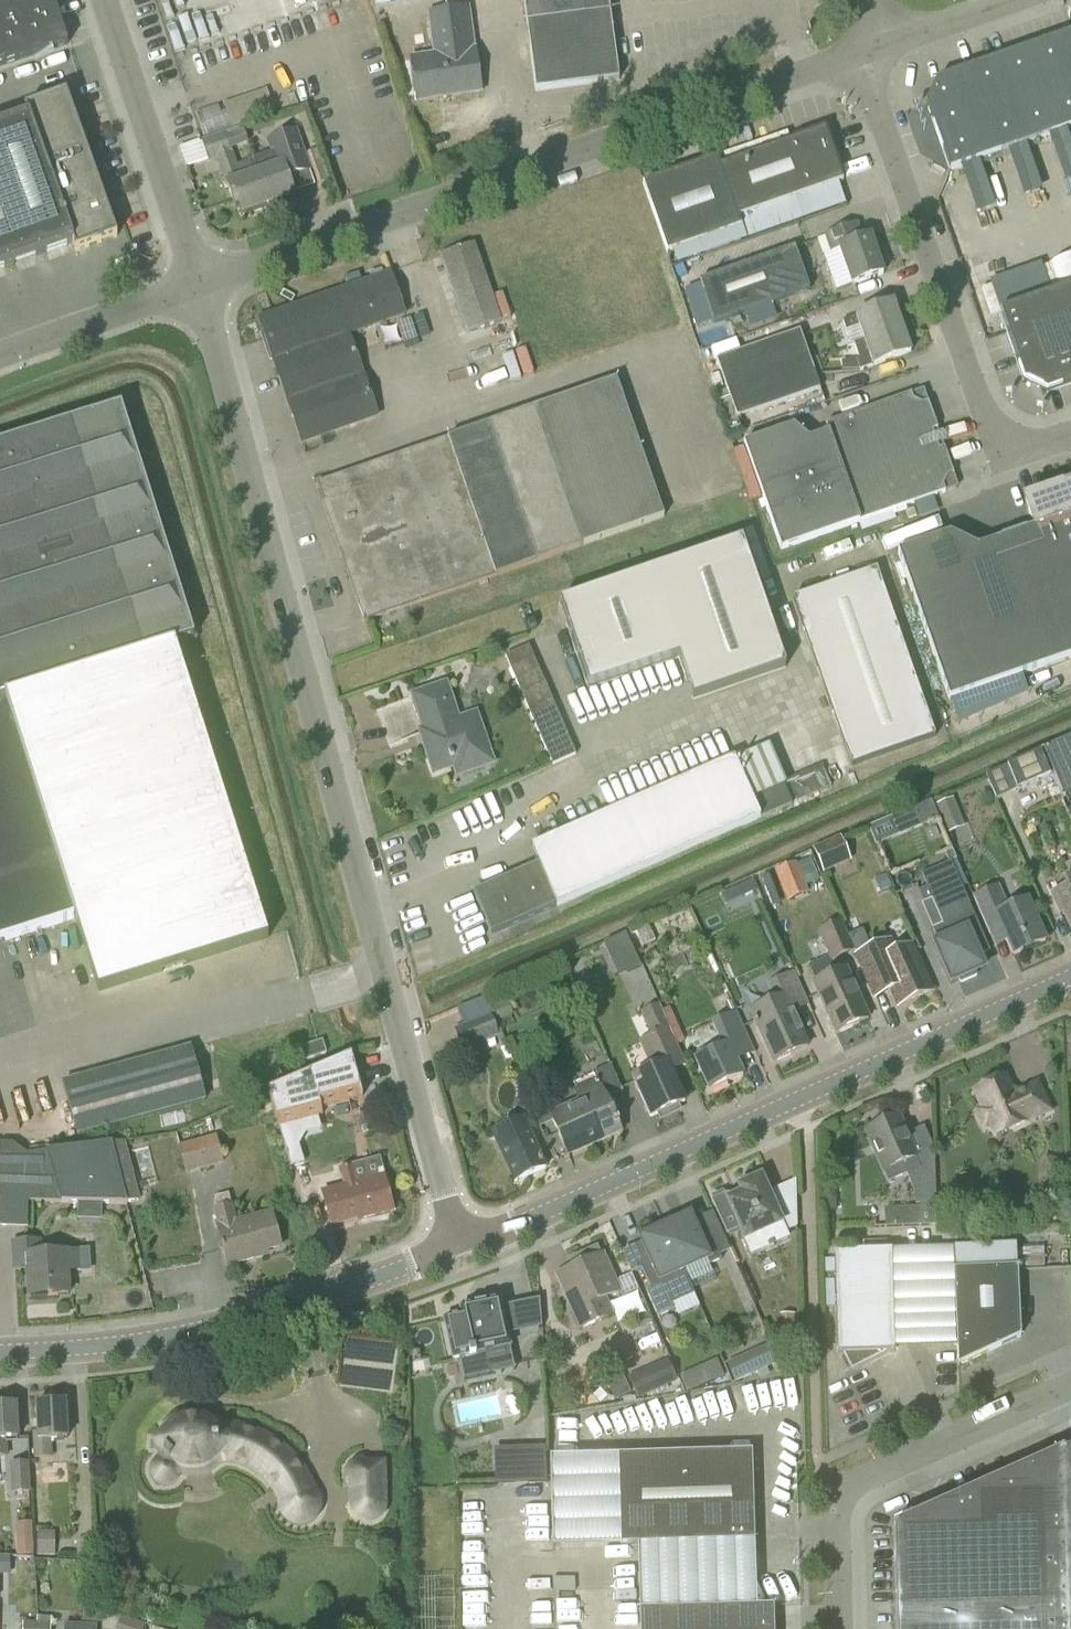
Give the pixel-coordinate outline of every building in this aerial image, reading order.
[(66,46),(51,0),(32,0),(0,11),(0,67),(66,46)] [(526,23),(525,23),(534,91),(618,80),(609,12),(583,15),(581,0),(523,0),(526,23)] [(467,14),(466,10),(429,15),(435,57),(412,60),(417,101),(480,93),(474,49),(469,14),(467,14)] [(926,103),(929,111),(950,171),(1070,129),(1070,33),(937,80),(926,103)] [(205,135),(272,110),(264,89),(197,114),(205,135)] [(72,244),(75,252),(115,238),(65,96),(26,110),(28,117),(0,127),(0,269),(72,244)] [(257,174),(256,175),(242,180),(232,150),(248,145),(242,128),(181,148),(187,166),(207,159),(208,163),(216,160),(230,199),(237,198),(242,213),(268,204),(257,174)] [(843,182),(825,130),(790,142),(787,134),(643,184),(667,254),(741,228),(738,218),(843,182)] [(257,174),(268,204),(270,209),(285,204),(283,199),(294,195),(288,180),(311,172),(296,131),(265,142),(269,154),(251,160),(256,175),(257,174)] [(313,172),(325,167),(318,148),(307,153),(313,172)] [(831,252),(823,255),(836,291),(852,286),(882,275),(869,238),(861,240),(856,225),(825,236),(831,252)] [(466,334),(502,322),(475,244),(439,256),(466,334)] [(715,324),(810,291),(795,249),(700,282),(715,324)] [(302,442),(376,416),(348,335),(404,315),(390,274),(259,320),(302,442)] [(999,314),(1023,381),(1047,393),(1070,384),(1070,288),(999,314)] [(863,342),(901,329),(892,304),(841,322),(845,332),(858,327),(863,341),(863,342)] [(863,342),(863,341),(854,344),(859,360),(855,361),(858,372),(909,354),(901,329),(863,342)] [(726,390),(809,361),(799,332),(715,359),(726,390)] [(809,361),(726,390),(735,418),(819,390),(809,361)] [(363,622),(664,517),(616,381),(316,485),(363,622)] [(921,406),(912,402),(910,395),(824,425),(827,433),(807,440),(792,427),(742,444),(779,551),(944,494),(942,487),(946,479),(952,477),(942,450),(938,451),(931,433),(936,431),(927,404),(921,406)] [(9,942),(75,921),(98,993),(268,940),(175,646),(194,640),(184,607),(193,604),(190,595),(181,598),(180,594),(121,409),(0,447),(0,945),(9,942)] [(1024,503),(1033,530),(977,550),(948,536),(896,554),(946,697),(1070,654),(1070,487),(1024,503)] [(787,658),(743,533),(563,596),(593,681),(681,650),(695,690),(787,658)] [(788,615),(857,778),(938,743),(868,581),(788,615)] [(529,647),(505,657),(552,765),(575,755),(529,647)] [(456,722),(444,687),(413,698),(429,745),(425,746),(434,772),(455,764),(453,759),(466,755),(468,760),(476,766),(484,764),(487,754),(474,716),(456,722)] [(1042,751),(1063,798),(1070,794),(1070,738),(1042,751)] [(1050,776),(1040,753),(1007,767),(1017,791),(1050,776)] [(751,797),(736,760),(531,848),(538,866),(473,893),(491,934),(791,806),(792,809),(839,789),(828,764),(751,797)] [(946,835),(965,826),(953,798),(934,806),(946,835)] [(912,809),(892,818),(899,836),(920,827),(939,819),(931,801),(912,809)] [(823,875),(851,861),(840,837),(811,850),(823,875)] [(809,893),(796,863),(774,873),(787,903),(809,893)] [(768,891),(774,906),(783,903),(771,872),(721,891),(728,907),(768,891)] [(955,875),(917,891),(922,904),(930,900),(941,925),(930,929),(931,931),(936,943),(934,944),(951,982),(952,982),(958,979),(960,982),(977,975),(975,971),(983,968),(977,956),(988,951),(955,875)] [(1063,883),(1067,890),(1051,896),(1060,916),(1064,914),(1070,929),(1070,879),(1063,883)] [(1007,909),(998,888),(974,898),(990,935),(1002,930),(1013,955),(1045,941),(1028,901),(1007,909)] [(831,963),(855,952),(841,921),(817,932),(831,963)] [(648,926),(628,935),(635,950),(655,941),(653,936),(648,926)] [(626,934),(603,945),(610,961),(620,957),(628,973),(641,967),(626,934)] [(897,953),(891,939),(854,954),(875,999),(891,992),(897,1006),(930,992),(910,947),(897,953)] [(836,1034),(867,1020),(845,970),(813,984),(836,1034)] [(773,1061),(807,1046),(792,1010),(806,1004),(793,974),(768,984),(776,1000),(751,1011),(773,1061)] [(506,1042),(500,1028),(501,1028),(488,996),(461,1008),(467,1024),(453,1030),(461,1052),(496,1037),(499,1045),(506,1042)] [(660,1122),(681,1112),(678,1105),(684,1102),(670,1066),(682,1062),(657,1005),(640,1013),(651,1038),(647,1040),(660,1067),(633,1079),(650,1117),(656,1114),(660,1122)] [(708,1091),(743,1076),(730,1046),(746,1039),(735,1014),(713,1024),(724,1048),(695,1061),(708,1091)] [(317,1043),(300,1048),(304,1061),(326,1054),(322,1041),(317,1043)] [(63,1086),(78,1140),(207,1103),(192,1050),(191,1049),(62,1086),(63,1086)] [(308,1074),(267,1092),(277,1128),(323,1116),(321,1110),(364,1098),(357,1075),(350,1054),(308,1074)] [(269,1087),(283,1082),(275,1057),(260,1061),(269,1087)] [(579,1103),(550,1116),(559,1137),(568,1156),(620,1133),(604,1097),(621,1089),(610,1065),(593,1073),(597,1081),(602,1093),(579,1103)] [(1013,1095),(1005,1077),(973,1091),(994,1137),(1026,1123),(1025,1122),(1049,1111),(1037,1084),(1013,1095)] [(515,1182),(546,1169),(523,1119),(533,1115),(525,1096),(514,1101),(522,1119),(493,1132),(515,1182)] [(915,1157),(905,1135),(897,1117),(866,1131),(884,1172),(887,1170),(892,1180),(904,1175),(900,1165),(902,1164),(915,1193),(915,1205),(936,1204),(934,1149),(915,1157)] [(185,1174),(224,1164),(217,1135),(178,1145),(185,1174)] [(288,1143),(293,1164),(304,1162),(299,1140),(288,1143)] [(112,1144),(127,1205),(140,1201),(125,1143),(112,1144)] [(127,1205),(112,1144),(49,1152),(28,1155),(12,1144),(0,1144),(0,1200),(27,1201),(127,1205)] [(369,1219),(393,1213),(378,1159),(353,1166),(339,1170),(343,1186),(321,1192),(331,1226),(368,1216),(369,1219)] [(724,1194),(711,1200),(726,1234),(739,1229),(744,1240),(751,1255),(788,1239),(784,1232),(789,1229),(795,1227),(794,1190),(777,1198),(775,1192),(768,1195),(762,1183),(760,1178),(756,1180),(754,1176),(741,1182),(743,1186),(739,1188),(739,1189),(742,1195),(729,1200),(727,1201),(724,1194)] [(236,1222),(231,1206),(227,1194),(214,1198),(213,1210),(218,1227),(217,1227),(228,1266),(256,1258),(255,1254),(280,1247),(271,1213),(236,1222)] [(697,1237),(689,1217),(665,1228),(683,1270),(706,1260),(709,1265),(721,1260),(708,1232),(697,1237)] [(683,1270),(665,1228),(640,1239),(649,1258),(638,1263),(651,1291),(663,1286),(661,1280),(683,1270)] [(36,1258),(35,1245),(15,1247),(17,1275),(30,1274),(32,1302),(70,1299),(68,1273),(92,1272),(91,1254),(36,1258)] [(851,1370),(886,1352),(894,1352),(894,1348),(903,1344),(893,1326),(891,1250),(834,1252),(837,1354),(843,1353),(851,1370)] [(582,1328),(611,1315),(604,1299),(618,1293),(601,1256),(573,1269),(584,1294),(569,1300),(575,1314),(563,1320),(569,1333),(581,1327),(582,1328)] [(957,1367),(1020,1337),(1017,1268),(953,1271),(957,1367)] [(501,1308),(499,1302),(485,1305),(485,1303),(483,1303),(483,1305),(476,1307),(475,1305),(473,1305),(474,1307),(460,1310),(461,1317),(444,1321),(453,1360),(459,1359),(469,1356),(469,1358),(475,1357),(475,1355),(484,1353),(487,1371),(513,1365),(507,1336),(506,1333),(512,1331),(507,1307),(501,1308)] [(752,1375),(744,1357),(726,1365),(734,1383),(752,1375)] [(666,1359),(626,1377),(636,1400),(676,1382),(666,1359)] [(724,1377),(716,1360),(699,1368),(706,1385),(724,1377)] [(630,1394),(622,1374),(606,1381),(614,1401),(630,1394)] [(13,1403),(3,1404),(2,1408),(0,1408),(0,1457),(8,1457),(7,1440),(18,1440),(16,1407),(15,1407),(13,1403)] [(36,1459),(52,1458),(51,1441),(66,1440),(65,1405),(37,1406),(38,1435),(35,1435),(36,1459)] [(206,1427),(192,1422),(192,1414),(190,1414),(186,1415),(181,1416),(176,1418),(172,1421),(168,1424),(166,1426),(170,1429),(156,1445),(154,1445),(154,1446),(156,1446),(163,1453),(161,1461),(159,1462),(157,1463),(156,1464),(155,1466),(154,1468),(153,1470),(153,1472),(153,1473),(153,1475),(154,1477),(158,1483),(164,1484),(167,1484),(169,1483),(171,1482),(172,1482),(173,1480),(174,1479),(175,1477),(176,1475),(177,1473),(177,1471),(178,1471),(183,1473),(189,1473),(194,1473),(199,1473),(202,1472),(207,1470),(213,1466),(223,1460),(226,1460),(229,1460),(239,1462),(247,1465),(256,1470),(265,1478),(275,1489),(279,1494),(282,1500),(281,1501),(280,1503),(281,1506),(281,1509),(282,1512),(284,1514),(285,1517),(287,1519),(290,1520),(292,1522),(295,1523),(298,1523),(301,1523),(304,1523),(307,1522),(309,1521),(311,1519),(313,1517),(315,1515),(317,1512),(318,1510),(318,1507),(318,1504),(318,1501),(317,1498),(316,1496),(315,1493),(313,1491),(311,1489),(310,1490),(311,1491),(291,1500),(285,1488),(278,1477),(295,1462),(292,1459),(281,1449),(270,1441),(262,1437),(250,1432),(242,1429),(233,1427),(226,1427),(215,1426),(206,1427)] [(547,1446),(497,1449),(498,1483),(548,1481),(547,1446)] [(620,1546),(754,1542),(752,1452),(617,1456),(620,1546)] [(893,1527),(893,1539),(896,1628),(1070,1628),(1070,1452),(1062,1452),(1041,1461),(1037,1463),(960,1497),(893,1527)] [(344,1471),(342,1475),(343,1482),(344,1486),(348,1491),(348,1496),(387,1496),(386,1461),(363,1460),(363,1456),(359,1457),(354,1459),(350,1462),(347,1465),(344,1471)] [(11,1494),(31,1493),(29,1462),(9,1463),(11,1494)] [(16,1557),(33,1556),(32,1522),(15,1523),(16,1557)] [(37,1556),(55,1556),(55,1532),(36,1533),(37,1556)] [(77,1562),(91,1561),(90,1540),(76,1540),(77,1562)] [(773,1607),(639,1611),(640,1628),(774,1628),(773,1607)] [(51,1617),(37,1617),(37,1622),(36,1622),(36,1628),(51,1628),(51,1617)]
